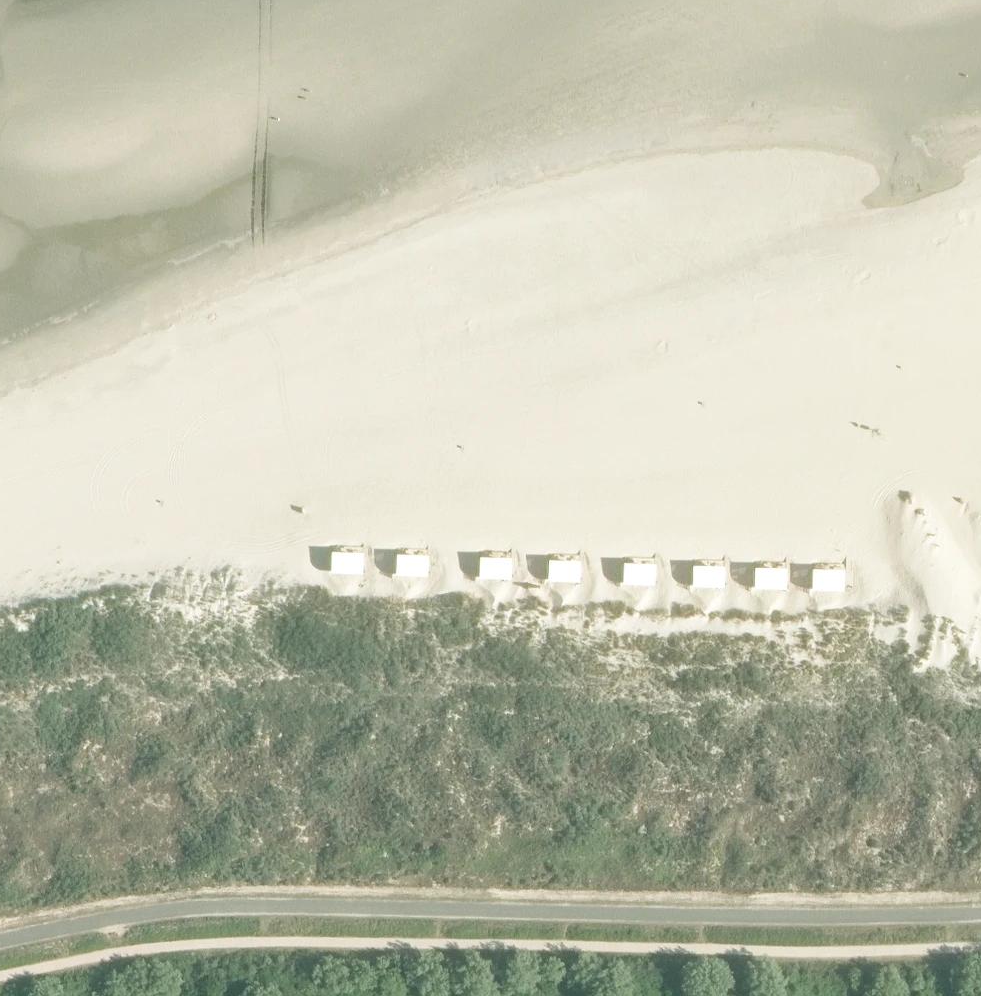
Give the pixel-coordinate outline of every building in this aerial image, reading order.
[(366,560),(333,559),(331,579),(364,580),(366,560)] [(430,562),(396,560),(394,582),(429,583),(430,562)] [(513,565),(479,564),(478,585),(513,587),(513,565)] [(581,568),(549,566),(548,586),(580,588),(581,568)] [(657,569),(622,570),(622,591),(656,591),(657,569)] [(727,573),(693,572),(693,593),(726,593),(727,573)] [(791,576),(756,574),(756,593),(789,594),(791,576)] [(847,576),(812,574),(812,593),(845,595),(847,576)]
